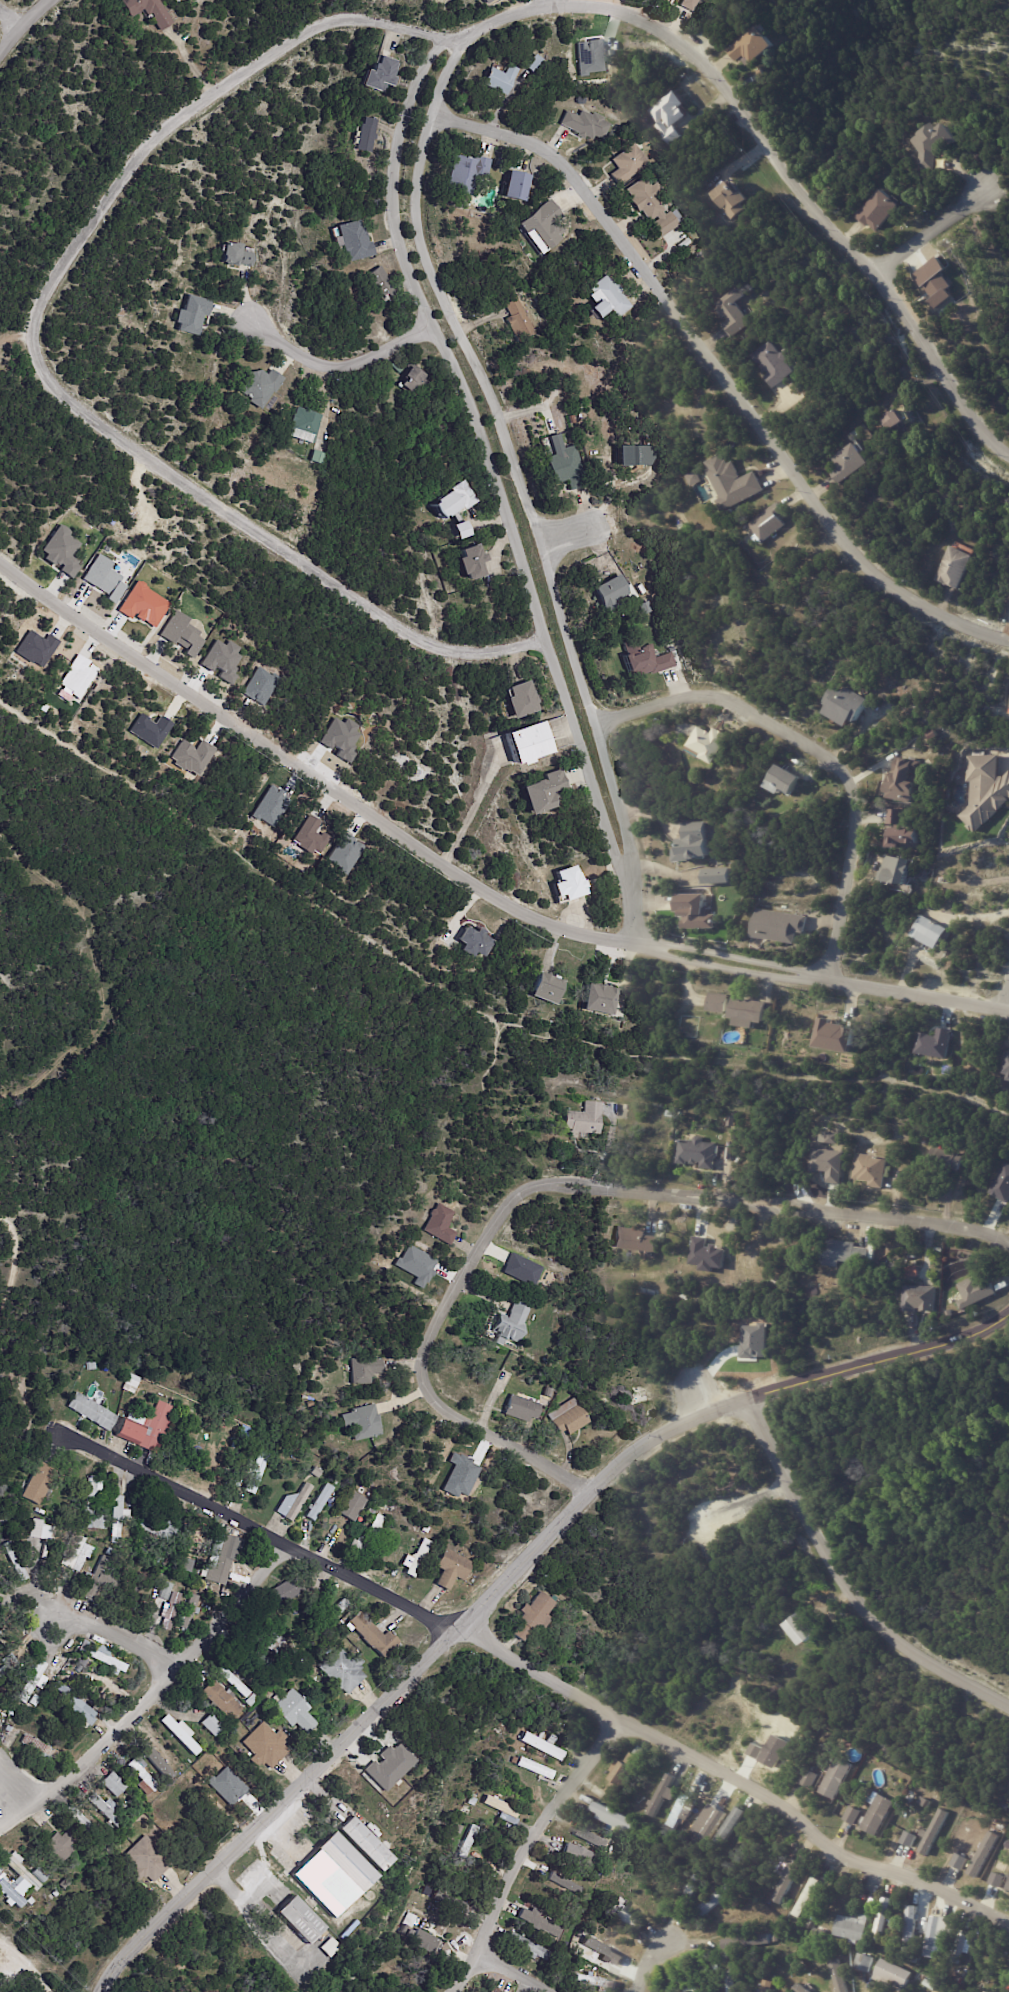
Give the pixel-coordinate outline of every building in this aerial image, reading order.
[(131,18),(119,0),(158,0),(167,13),(174,23),(161,32),(151,15),(149,16),(144,10),(131,18)] [(682,1),(680,0),(699,0),(692,12),(680,5),(682,1)] [(779,46),(754,63),(751,58),(750,59),(748,56),(739,62),(731,50),(763,27),(779,46)] [(579,75),(604,71),(599,38),(574,42),(579,75)] [(547,66),(535,77),(525,65),(537,55),(547,66)] [(391,59),(399,61),(398,65),(399,65),(396,78),(399,79),(396,88),(388,86),(386,94),(364,87),(370,70),(374,72),(377,64),(380,65),(382,56),(391,59)] [(519,70),(507,96),(482,85),(490,67),(504,74),(509,65),(519,70)] [(747,85),(743,78),(754,72),(759,80),(748,87),(747,85)] [(693,116),(681,125),(689,136),(676,146),(661,126),(664,124),(654,110),(681,91),(691,105),(688,107),(694,116),(693,116)] [(586,98),(585,103),(583,104),(580,105),(576,102),(577,97),(581,95),(586,98)] [(584,112),(591,115),(593,113),(604,118),(602,121),(610,125),(603,141),(593,136),(591,140),(586,137),(584,140),(577,136),(579,134),(560,125),(567,111),(578,116),(581,110),(584,112)] [(379,121),(376,135),(379,135),(377,141),(375,141),(372,154),(357,151),(363,125),(365,125),(366,118),(379,120),(379,121)] [(944,149),(937,153),(934,171),(918,168),(921,154),(913,140),(921,136),(920,135),(940,124),(942,128),(949,123),(960,142),(947,149),(946,148),(944,149)] [(647,164),(619,185),(610,174),(617,169),(611,160),(632,144),(647,164)] [(475,160),(476,160),(477,156),(492,160),(488,180),(477,177),(473,197),(446,192),(453,156),(475,160)] [(515,172),(532,177),(526,203),(505,198),(511,171),(515,172)] [(676,226),(660,238),(650,224),(656,220),(654,216),(647,221),(640,211),(637,213),(627,199),(630,197),(624,190),(641,177),(648,186),(653,183),(660,192),(655,196),(660,201),(656,204),(662,211),(660,212),(662,215),(667,211),(668,213),(672,209),(680,220),(675,223),(677,226),(676,226)] [(719,196),(718,194),(737,181),(745,193),(746,192),(752,201),(746,205),(750,210),(735,220),(719,196)] [(715,194),(709,198),(704,191),(712,186),(716,194),(715,194)] [(867,225),(859,217),(885,189),(903,206),(879,231),(871,224),(869,227),(867,225)] [(516,223),(538,253),(563,235),(553,220),(560,215),(548,199),(516,223)] [(367,234),(369,244),(372,243),(375,256),(348,263),(346,254),(344,255),(338,227),(361,222),(362,228),(366,228),(367,234)] [(238,264),(251,266),(253,252),(239,251),(240,244),(222,242),(219,263),(238,265),(238,264)] [(913,274),(937,307),(955,294),(940,273),(946,268),(937,256),(913,274)] [(393,286),(399,294),(384,305),(365,277),(380,266),(393,286)] [(625,297),(634,307),(619,319),(613,311),(600,321),(592,311),(598,306),(591,297),(595,294),(591,289),(609,275),(618,286),(619,286),(624,292),(623,294),(625,297)] [(746,298),(738,303),(753,324),(734,338),(725,326),(731,322),(727,317),(724,319),(718,311),(721,309),(718,305),(740,289),(747,298),(746,298)] [(197,335),(202,315),(207,316),(210,300),(186,294),(182,310),(176,309),(173,322),(178,323),(176,330),(197,335)] [(537,335),(518,344),(506,320),(511,317),(505,305),(519,299),(537,335)] [(215,350),(224,341),(229,345),(220,355),(215,350)] [(775,343),(783,354),(784,354),(788,354),(791,358),(790,361),(789,362),(797,373),(776,389),(767,377),(772,374),(770,372),(768,373),(764,369),(767,367),(764,363),(761,365),(755,356),(774,342),(775,343)] [(391,365),(392,366),(397,363),(395,361),(396,361),(405,370),(399,374),(391,365)] [(403,387),(408,380),(405,377),(413,368),(418,372),(420,370),(430,377),(428,380),(426,378),(424,380),(430,385),(425,392),(420,388),(414,395),(403,387)] [(282,377),(285,379),(275,394),(273,393),(261,411),(249,403),(251,400),(238,392),(249,374),(261,371),(267,376),(271,370),(282,377)] [(311,411),(310,413),(322,417),(313,446),(288,438),(292,424),(290,423),(293,415),(294,416),(297,408),(303,410),(304,409),(311,411)] [(902,411),(908,422),(890,431),(884,420),(890,417),(889,414),(893,412),(895,414),(902,411)] [(575,424),(570,425),(568,417),(574,415),(577,423),(575,424)] [(584,488),(570,492),(567,482),(554,486),(545,459),(555,456),(549,438),(559,435),(564,449),(575,446),(588,486),(584,488)] [(858,447),(870,464),(841,485),(832,472),(839,467),(834,459),(856,443),(858,447)] [(653,466),(653,467),(639,468),(626,469),(626,449),(657,448),(657,460),(653,466)] [(326,455),(328,456),(324,467),(311,462),(314,451),(326,455)] [(741,472),(743,474),(742,474),(745,479),(757,472),(768,491),(727,515),(720,502),(726,500),(711,471),(713,470),(710,464),(725,455),(729,462),(730,461),(732,465),(736,462),(741,472)] [(479,502),(479,503),(466,512),(465,510),(450,520),(449,518),(446,521),(437,507),(441,504),(440,502),(454,493),(452,490),(465,481),(479,502)] [(780,504),(788,515),(783,518),(788,525),(764,544),(751,526),(779,504),(780,504)] [(39,553),(60,567),(58,570),(70,578),(80,562),(70,556),(79,543),(66,535),(69,530),(58,523),(39,553)] [(472,536),(473,538),(459,543),(454,529),(467,523),(472,536)] [(485,554),(486,554),(488,560),(482,562),(486,576),(472,581),(468,580),(467,576),(464,577),(459,560),(464,558),(462,551),(479,544),(483,555),(485,554)] [(955,549),(975,559),(959,591),(950,586),(949,587),(936,581),(952,547),(955,549)] [(113,605),(125,586),(118,582),(121,576),(108,568),(111,562),(97,553),(81,579),(106,595),(104,598),(113,605)] [(622,578),(631,595),(616,603),(619,608),(608,614),(595,590),(621,576),(622,578)] [(641,598),(637,601),(632,593),(636,590),(641,598)] [(654,612),(644,616),(640,606),(650,602),(654,612)] [(184,625),(188,618),(174,609),(158,634),(184,650),(182,653),(191,659),(204,637),(184,625)] [(41,668),(58,641),(45,633),(42,639),(27,630),(14,652),(41,668)] [(655,651),(656,654),(654,654),(656,659),(672,653),(676,667),(651,676),(650,674),(636,679),(635,674),(630,676),(624,659),(627,658),(623,645),(636,640),(640,652),(647,649),(646,647),(653,645),(655,651)] [(56,686),(77,699),(97,668),(76,654),(56,686)] [(515,718),(509,698),(513,696),(510,687),(531,680),(534,689),(536,689),(540,702),(539,703),(541,710),(515,718)] [(860,692),(873,699),(861,722),(856,719),(852,726),(827,713),(830,706),(826,703),(835,686),(844,692),(848,686),(860,692)] [(127,732),(156,749),(171,723),(158,715),(154,723),(139,713),(127,732)] [(544,722),(554,754),(532,760),(533,764),(522,767),(521,764),(516,766),(506,734),(544,722)] [(720,728),(735,735),(720,764),(692,750),(705,726),(718,732),(720,728)] [(197,776),(214,748),(200,740),(195,748),(180,739),(168,759),(197,776)] [(1007,776),(1008,774),(1008,809),(1007,811),(1005,809),(1003,810),(1004,812),(997,820),(996,819),(991,825),(989,824),(981,833),(978,831),(977,832),(971,827),(973,825),(963,817),(976,803),(975,782),(970,782),(969,756),(1000,755),(1002,777),(1007,776)] [(924,762),(922,770),(917,769),(915,776),(917,776),(917,777),(921,778),(922,779),(919,796),(918,796),(916,803),(891,798),(892,793),(887,792),(889,782),(890,782),(891,774),(895,775),(895,773),(896,773),(900,757),(924,762)] [(787,767),(806,778),(797,794),(787,788),(784,794),(769,786),(781,764),(787,767)] [(562,770),(568,788),(553,793),(558,807),(532,816),(523,787),(546,780),(544,775),(562,769),(562,770)] [(905,810),(906,828),(924,827),(925,843),(902,844),(902,847),(888,848),(888,832),(891,832),(891,828),(898,827),(898,824),(890,824),(890,809),(905,809),(905,810)] [(318,856),(328,840),(314,832),(321,821),(308,814),(292,840),(318,856)] [(708,823),(712,856),(705,857),(703,859),(698,859),(698,861),(683,863),(680,840),(688,839),(686,823),(708,822),(708,823)] [(913,860),(912,866),(915,867),(913,876),(912,876),(911,884),(880,880),(881,871),(883,871),(885,856),(913,860)] [(586,883),(588,888),(586,889),(588,895),(566,902),(564,896),(557,898),(553,885),(560,883),(556,873),(576,866),(579,874),(581,873),(583,881),(586,880),(586,883)] [(731,883),(707,885),(705,869),(731,868),(732,883),(731,883)] [(718,929),(687,929),(687,917),(684,917),(684,912),(681,912),(681,911),(679,911),(679,900),(681,900),(681,897),(680,897),(680,895),(706,894),(706,908),(708,908),(708,915),(717,915),(717,920),(719,920),(719,923),(718,923),(718,929)] [(811,918),(808,934),(802,933),(800,944),(754,937),(757,909),(811,917),(811,918)] [(925,916),(952,930),(942,950),(915,936),(925,916)] [(460,940),(468,927),(477,933),(481,928),(487,932),(485,935),(495,942),(484,958),(476,952),(473,958),(461,950),(465,945),(459,941),(460,940)] [(542,973),(555,978),(555,976),(561,977),(560,979),(566,981),(557,1006),(532,997),(541,973),(542,973)] [(605,987),(606,985),(611,987),(611,988),(619,990),(614,1016),(585,1011),(590,984),(605,987)] [(708,1011),(711,993),(730,996),(728,1014),(708,1011)] [(751,1001),(767,1003),(765,1023),(756,1021),(755,1029),(736,1026),(737,1019),(731,1019),(734,998),(751,1001)] [(837,1024),(838,1024),(838,1022),(844,1023),(843,1025),(854,1027),(854,1029),(861,1030),(857,1054),(821,1048),(825,1018),(837,1020),(836,1024),(837,1024)] [(936,1035),(918,1032),(914,1052),(946,1058),(952,1029),(937,1027),(936,1035)] [(602,1104),(600,1135),(575,1132),(575,1130),(565,1129),(567,1111),(577,1112),(584,1113),(585,1101),(603,1103),(602,1104)] [(705,1142),(718,1144),(717,1155),(718,1155),(718,1162),(716,1162),(715,1170),(703,1169),(704,1163),(700,1163),(700,1164),(698,1165),(695,1165),(693,1163),(693,1162),(690,1162),(689,1165),(678,1164),(678,1158),(677,1158),(677,1153),(679,1153),(681,1139),(695,1141),(696,1139),(698,1137),(703,1137),(705,1140),(705,1142)] [(735,1161),(727,1160),(728,1147),(736,1148),(735,1161)] [(948,1151),(967,1158),(962,1172),(955,1170),(954,1173),(931,1166),(937,1148),(948,1151)] [(866,1155),(890,1158),(886,1189),(871,1187),(872,1182),(863,1181),(863,1180),(856,1179),(859,1154),(866,1155)] [(1004,1161),(1008,1164),(1008,1198),(1007,1202),(988,1192),(1004,1161)] [(449,1228),(448,1229),(457,1234),(450,1247),(424,1232),(432,1217),(430,1215),(434,1208),(436,1210),(439,1204),(456,1213),(452,1219),(453,1220),(450,1224),(452,1226),(450,1228),(449,1228)] [(646,1231),(650,1232),(649,1236),(662,1238),(660,1254),(615,1248),(618,1227),(646,1231)] [(723,1267),(725,1247),(706,1246),(706,1237),(691,1236),(690,1264),(699,1265),(699,1270),(713,1271),(713,1267),(723,1267)] [(859,1243),(860,1243),(859,1248),(873,1249),(872,1261),(858,1260),(858,1263),(844,1262),(843,1268),(826,1267),(827,1240),(859,1243)] [(533,1287),(542,1267),(510,1252),(501,1272),(533,1287)] [(906,1276),(918,1276),(917,1265),(906,1266),(906,1276)] [(994,1282),(1000,1293),(965,1312),(960,1302),(966,1299),(959,1285),(978,1276),(981,1283),(984,1282),(985,1285),(994,1281),(994,1282)] [(920,1287),(938,1288),(938,1289),(942,1290),(941,1293),(938,1293),(937,1313),(924,1313),(925,1309),(919,1309),(919,1313),(904,1312),(906,1286),(920,1287)] [(531,1308),(523,1325),(525,1326),(517,1343),(506,1338),(503,1347),(494,1343),(498,1335),(491,1332),(501,1311),(509,1314),(515,1301),(531,1308)] [(383,1361),(384,1374),(373,1374),(373,1386),(353,1386),(352,1360),(383,1359),(383,1361)] [(88,1370),(87,1363),(96,1362),(96,1370),(88,1370)] [(127,1384),(132,1373),(154,1384),(151,1390),(140,1385),(138,1390),(127,1384)] [(552,1389),(550,1399),(542,1397),(545,1387),(552,1389)] [(87,1394),(95,1399),(93,1403),(119,1419),(109,1434),(67,1408),(76,1393),(85,1398),(87,1394)] [(532,1423),(529,1422),(528,1425),(504,1416),(506,1410),(505,1410),(506,1407),(508,1407),(512,1396),(538,1405),(538,1406),(541,1406),(535,1424),(532,1423)] [(581,1430),(569,1437),(566,1432),(560,1435),(547,1416),(574,1398),(591,1423),(581,1430)] [(145,1451),(115,1437),(124,1418),(127,1420),(130,1413),(144,1419),(146,1416),(152,1418),(159,1402),(174,1408),(171,1415),(174,1417),(157,1456),(145,1451)] [(375,1406),(378,1416),(379,1416),(382,1428),(381,1429),(383,1436),(355,1443),(352,1431),(355,1431),(350,1411),(375,1404),(375,1406)] [(225,1429),(223,1433),(216,1430),(218,1425),(225,1429)] [(269,1454),(255,1497),(244,1493),(249,1478),(243,1476),(248,1462),(255,1464),(259,1451),(269,1454)] [(48,1467),(57,1472),(40,1507),(22,1499),(39,1463),(48,1467)] [(322,1472),(317,1480),(310,1475),(314,1467),(322,1472)] [(101,1483),(99,1507),(93,1506),(93,1511),(85,1510),(88,1484),(85,1484),(86,1480),(88,1480),(89,1477),(97,1478),(96,1483),(101,1483)] [(339,1482),(336,1486),(331,1483),(334,1478),(339,1482)] [(306,1483),(314,1488),(292,1524),(284,1520),(284,1519),(276,1514),(286,1497),(298,1495),(306,1483)] [(335,1500),(329,1510),(322,1507),(313,1523),(305,1518),(325,1484),(334,1489),(329,1497),(335,1500)] [(368,1501),(354,1523),(338,1513),(352,1491),(368,1501)] [(124,1512),(128,1512),(128,1521),(120,1521),(118,1544),(110,1544),(113,1498),(121,1499),(120,1512),(124,1512)] [(163,1515),(173,1519),(171,1524),(178,1528),(170,1544),(157,1538),(153,1547),(139,1540),(144,1532),(138,1529),(145,1513),(157,1519),(160,1513),(163,1515)] [(386,1520),(365,1561),(347,1552),(353,1541),(356,1543),(361,1534),(366,1537),(377,1515),(386,1520)] [(95,1516),(106,1518),(104,1531),(85,1528),(86,1519),(92,1520),(92,1516),(95,1516)] [(48,1542),(40,1540),(40,1541),(29,1539),(32,1521),(43,1522),(42,1526),(56,1528),(53,1543),(48,1542)] [(430,1529),(427,1535),(421,1532),(424,1526),(430,1529)] [(93,1550),(89,1560),(85,1559),(79,1574),(59,1565),(73,1535),(85,1540),(83,1545),(93,1550)] [(408,1569),(423,1539),(432,1543),(413,1581),(405,1576),(408,1569)] [(27,1579),(21,1582),(5,1545),(12,1541),(29,1579),(27,1579)] [(139,1547),(148,1552),(144,1560),(135,1555),(139,1547)] [(473,1565),(463,1584),(455,1579),(448,1593),(435,1586),(443,1571),(435,1567),(445,1549),(473,1565)] [(103,1557),(114,1562),(108,1574),(116,1578),(109,1593),(97,1588),(90,1603),(81,1599),(86,1590),(79,1587),(86,1574),(91,1576),(101,1556),(103,1557)] [(192,1562),(190,1569),(181,1566),(183,1559),(192,1562)] [(301,1593),(278,1607),(270,1592),(292,1579),(301,1593)] [(314,1581),(320,1585),(314,1595),(307,1591),(312,1580),(314,1581)] [(169,1597),(167,1602),(158,1599),(164,1583),(173,1586),(169,1597)] [(522,1641),(512,1633),(521,1622),(518,1620),(523,1613),(520,1610),(525,1603),(529,1606),(540,1591),(556,1603),(547,1615),(551,1619),(543,1629),(539,1625),(531,1635),(529,1634),(523,1642),(522,1641)] [(180,1595),(169,1631),(161,1628),(172,1593),(180,1595)] [(197,1598),(199,1598),(195,1609),(199,1610),(197,1616),(194,1615),(188,1632),(188,1631),(186,1635),(180,1634),(181,1630),(176,1628),(179,1618),(183,1619),(191,1596),(197,1598)] [(343,1610),(324,1630),(318,1624),(342,1600),(348,1606),(343,1610)] [(813,1618),(823,1633),(811,1642),(796,1620),(809,1612),(813,1618)] [(374,1627),(383,1637),(388,1632),(402,1647),(386,1662),(375,1650),(373,1652),(362,1641),(363,1640),(348,1624),(360,1613),(374,1627)] [(815,1635),(801,1613),(785,1623),(799,1645),(815,1635)] [(269,1631),(285,1641),(276,1655),(247,1637),(247,1632),(252,1630),(255,1632),(258,1627),(268,1633),(269,1631)] [(89,1644),(84,1654),(78,1651),(82,1641),(89,1644)] [(111,1651),(109,1657),(128,1667),(124,1674),(119,1672),(117,1677),(111,1674),(114,1669),(88,1656),(92,1649),(98,1652),(101,1646),(111,1651)] [(361,1671),(360,1672),(366,1679),(347,1697),(341,1691),(339,1693),(336,1691),(333,1695),(326,1687),(331,1682),(318,1669),(339,1648),(352,1661),(356,1657),(364,1664),(361,1667),(363,1670),(361,1671)] [(20,1665),(0,1680),(0,1670),(5,1666),(2,1662),(12,1654),(13,1656),(20,1665)] [(40,1662),(48,1667),(42,1677),(48,1680),(41,1691),(35,1688),(24,1707),(16,1702),(40,1662)] [(229,1672),(251,1694),(245,1701),(216,1672),(222,1666),(229,1672)] [(238,1714),(230,1723),(214,1707),(212,1710),(208,1706),(211,1704),(204,1698),(203,1699),(199,1695),(212,1681),(227,1696),(230,1693),(233,1696),(231,1699),(242,1710),(238,1714)] [(69,1691),(65,1697),(53,1690),(57,1683),(69,1691)] [(317,1726),(306,1736),(298,1728),(293,1732),(272,1711),(292,1691),(311,1710),(307,1715),(317,1725),(317,1726)] [(40,1699),(35,1709),(28,1704),(34,1695),(40,1699)] [(79,1700),(92,1712),(89,1717),(95,1723),(90,1730),(88,1728),(84,1732),(74,1723),(78,1719),(65,1707),(74,1696),(79,1700)] [(252,1696),(258,1701),(250,1709),(244,1704),(252,1696)] [(9,1708),(16,1710),(14,1717),(7,1716),(9,1708)] [(224,1727),(214,1738),(200,1725),(211,1714),(224,1727)] [(194,1758),(160,1722),(167,1715),(176,1725),(180,1721),(193,1735),(189,1738),(201,1751),(194,1758)] [(271,1732),(275,1736),(280,1732),(287,1739),(283,1743),(286,1745),(283,1747),(289,1753),(270,1772),(264,1766),(262,1768),(260,1765),(256,1769),(249,1762),(254,1757),(241,1744),(263,1723),(271,1732)] [(553,1746),(565,1752),(561,1762),(520,1741),(525,1731),(553,1746)] [(557,1738),(555,1743),(548,1739),(550,1734),(557,1738)] [(29,1748),(21,1744),(25,1736),(60,1754),(56,1762),(51,1760),(48,1766),(38,1761),(42,1754),(29,1748)] [(375,1758),(363,1769),(384,1791),(416,1760),(397,1740),(377,1759),(375,1758)] [(147,1749),(146,1748),(152,1743),(173,1769),(166,1774),(147,1749)] [(641,1746),(641,1747),(646,1750),(634,1768),(638,1771),(619,1800),(608,1792),(615,1781),(612,1779),(617,1772),(613,1770),(621,1759),(626,1762),(633,1752),(635,1754),(640,1746),(641,1746)] [(142,1771),(159,1789),(153,1795),(153,1794),(147,1799),(136,1788),(141,1783),(127,1767),(137,1757),(147,1767),(142,1771)] [(550,1780),(550,1781),(515,1766),(518,1757),(554,1772),(550,1780)] [(854,1765),(837,1800),(822,1792),(838,1758),(854,1765)] [(822,1775),(814,1789),(804,1783),(811,1769),(822,1775)] [(897,1778),(892,1776),(895,1770),(900,1773),(897,1778)] [(100,1784),(111,1773),(127,1789),(115,1800),(100,1784)] [(672,1774),(677,1777),(657,1815),(651,1812),(670,1773),(672,1774)] [(688,1794),(695,1798),(693,1803),(698,1806),(690,1822),(684,1819),(680,1826),(673,1823),(688,1794)] [(896,1802),(878,1836),(863,1828),(881,1794),(896,1802)] [(87,1801),(94,1795),(103,1805),(108,1800),(119,1811),(114,1815),(123,1825),(116,1831),(87,1801)] [(477,1797),(473,1806),(468,1804),(472,1795),(477,1797)] [(519,1821),(517,1826),(498,1818),(501,1812),(483,1804),(487,1795),(494,1798),(494,1796),(498,1798),(498,1800),(521,1810),(517,1819),(519,1820),(519,1821)] [(601,1814),(594,1811),(599,1802),(639,1823),(632,1839),(618,1832),(620,1829),(599,1818),(601,1815),(601,1814)] [(1002,1802),(1008,1806),(1008,1812),(1008,1814),(999,1809),(1002,1802)] [(864,1811),(857,1825),(846,1819),(853,1805),(864,1811)] [(96,1832),(90,1838),(65,1812),(70,1806),(96,1832)] [(744,1809),(746,1811),(724,1845),(717,1840),(739,1806),(744,1809)] [(943,1809),(951,1813),(929,1856),(921,1852),(943,1809)] [(391,1857),(395,1860),(381,1873),(340,1830),(353,1817),(391,1857)] [(473,1844),(463,1866),(455,1862),(473,1824),(480,1828),(473,1844)] [(581,1828),(614,1844),(610,1852),(569,1834),(573,1825),(581,1828)] [(900,1842),(912,1847),(917,1835),(905,1830),(900,1842)] [(51,1840),(57,1835),(60,1838),(67,1831),(76,1841),(69,1848),(73,1853),(61,1865),(47,1850),(51,1846),(48,1843),(51,1840)] [(1002,1836),(979,1878),(970,1873),(993,1831),(1002,1836)] [(378,1876),(361,1893),(318,1849),(335,1832),(378,1876)] [(154,1845),(157,1848),(162,1843),(170,1852),(166,1857),(174,1865),(153,1885),(147,1879),(145,1881),(143,1879),(139,1883),(131,1875),(136,1871),(124,1858),(146,1836),(154,1845)] [(599,1855),(594,1872),(560,1860),(566,1843),(599,1855)] [(950,1864),(961,1870),(968,1858),(957,1852),(950,1864)] [(8,1900),(0,1891),(0,1868),(4,1872),(2,1874),(12,1884),(18,1879),(1,1861),(7,1854),(10,1857),(13,1853),(22,1862),(18,1866),(40,1889),(34,1894),(31,1890),(21,1900),(25,1905),(19,1911),(13,1905),(9,1909),(4,1904),(8,1900)] [(773,1900),(782,1904),(802,1862),(793,1858),(773,1900)] [(711,1870),(692,1908),(684,1904),(691,1890),(687,1888),(692,1877),(696,1879),(702,1866),(711,1870)] [(42,1886),(31,1874),(38,1867),(49,1879),(42,1886)] [(582,1888),(578,1896),(548,1880),(552,1872),(582,1888)] [(822,1881),(802,1919),(794,1914),(814,1877),(822,1881)] [(710,1915),(704,1908),(731,1884),(737,1891),(710,1915)] [(55,1900),(50,1893),(54,1890),(59,1896),(55,1900)] [(453,1900),(451,1906),(434,1899),(437,1892),(454,1899),(453,1900)] [(302,1904),(325,1929),(308,1945),(276,1913),(294,1896),(302,1904)] [(889,1898),(895,1900),(883,1942),(874,1940),(886,1897),(889,1898)] [(26,1903),(30,1898),(35,1902),(30,1907),(26,1903)] [(624,1907),(649,1924),(644,1932),(612,1910),(617,1902),(624,1907)] [(913,1906),(919,1907),(915,1952),(906,1951),(910,1906),(913,1906)] [(531,1912),(564,1929),(559,1939),(540,1929),(539,1931),(530,1926),(531,1924),(518,1918),(523,1908),(531,1912)] [(866,1942),(836,1936),(840,1921),(841,1921),(842,1915),(851,1917),(850,1922),(860,1924),(863,1914),(870,1916),(868,1925),(869,1925),(866,1942)] [(935,1916),(943,1918),(941,1931),(948,1932),(943,1960),(926,1957),(934,1916),(935,1916)] [(812,1929),(807,1926),(811,1919),(816,1922),(812,1929)] [(407,1927),(408,1927),(404,1936),(399,1934),(403,1925),(407,1927)] [(441,1941),(434,1955),(411,1943),(418,1930),(441,1941)] [(965,1930),(972,1932),(971,1938),(972,1938),(970,1944),(969,1944),(964,1959),(956,1957),(964,1930),(965,1930)] [(507,1939),(510,1932),(552,1952),(548,1961),(537,1956),(535,1960),(530,1957),(532,1954),(506,1941),(507,1939)] [(878,1957),(873,1973),(858,1969),(862,1953),(878,1957)] [(838,1991),(849,1991),(840,1958),(830,1961),(838,1991)] [(897,1985),(888,1980),(886,1985),(874,1979),(877,1974),(878,1974),(885,1960),(914,1974),(907,1989),(897,1985)] [(737,1983),(737,1991),(729,1991),(728,1972),(744,1971),(745,1982),(737,1983)] [(927,1976),(924,1983),(915,1979),(919,1972),(927,1976)] [(618,1982),(616,1991),(573,1983),(575,1974),(618,1982)] [(715,1984),(716,1991),(675,1991),(683,1990),(683,1986),(681,1980),(687,1978),(689,1989),(715,1984)] [(777,1982),(775,1991),(759,1991),(760,1989),(765,1990),(767,1980),(777,1982)] [(793,1991),(812,1991),(798,1983),(792,1991),(793,1991)]
